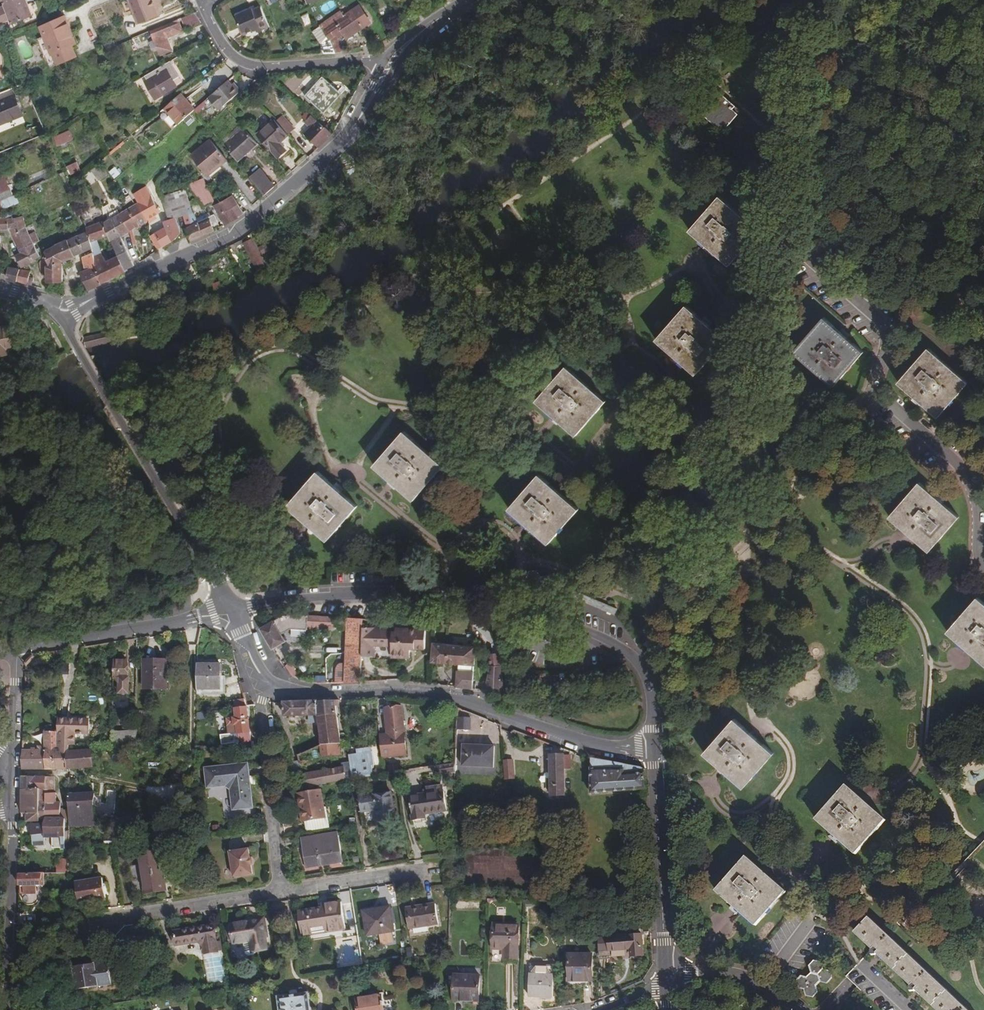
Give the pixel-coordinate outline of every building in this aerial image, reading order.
[(27,4),(26,0),(3,0),(1,1),(3,5),(0,7),(0,15),(27,4)] [(156,0),(128,0),(138,25),(161,16),(158,8),(155,0),(156,0)] [(32,16),(27,4),(0,15),(0,23),(9,19),(11,24),(32,16)] [(251,9),(246,11),(254,30),(256,29),(257,32),(268,27),(260,8),(252,11),(251,9)] [(331,40),(335,52),(344,51),(339,39),(345,35),(348,38),(365,26),(364,25),(371,21),(366,13),(359,17),(353,8),(343,15),(340,12),(321,25),(324,28),(322,30),(330,40),(331,40)] [(254,30),(246,11),(236,16),(244,34),(254,30)] [(186,28),(200,22),(195,13),(182,18),(186,28)] [(64,17),(39,27),(50,54),(42,57),(46,69),(74,58),(70,47),(75,45),(64,17)] [(178,23),(151,34),(160,55),(172,50),(167,38),(182,32),(178,23)] [(147,41),(146,33),(132,39),(135,46),(147,41)] [(179,76),(170,60),(144,76),(147,80),(145,82),(155,99),(178,86),(174,79),(179,76)] [(31,70),(27,72),(30,79),(35,77),(31,70)] [(314,77),(301,92),(306,95),(305,97),(324,113),(341,94),(322,77),(318,81),(314,77)] [(231,86),(227,82),(208,98),(218,111),(237,94),(235,91),(238,89),(234,84),(231,86)] [(715,89),(709,96),(715,101),(704,115),(724,132),(739,114),(733,110),(736,106),(715,89)] [(0,101),(0,125),(23,115),(14,95),(0,101)] [(179,95),(164,108),(178,124),(194,111),(179,95)] [(207,99),(195,110),(199,115),(205,109),(204,108),(210,103),(207,99)] [(318,149),(332,134),(311,115),(307,119),(313,125),(302,136),(309,142),(310,142),(318,149)] [(280,143),(289,135),(272,117),(258,134),(279,157),(286,150),(280,143)] [(59,146),(75,139),(71,129),(55,136),(59,146)] [(237,162),(257,144),(244,129),(224,146),(237,162)] [(210,141),(192,156),(208,175),(226,160),(210,141)] [(358,149),(352,155),(359,162),(364,155),(358,149)] [(66,160),(68,166),(76,162),(74,157),(66,160)] [(76,162),(68,166),(67,167),(71,175),(80,171),(76,162)] [(99,163),(91,170),(96,176),(104,170),(99,163)] [(115,178),(122,173),(116,166),(110,171),(115,178)] [(264,195),(275,185),(260,168),(250,177),(264,195)] [(92,172),(85,175),(90,185),(97,181),(92,172)] [(10,194),(10,195),(17,193),(15,188),(10,189),(4,175),(0,176),(0,175),(0,198),(10,194)] [(217,204),(215,200),(203,179),(189,185),(204,207),(213,203),(214,206),(217,204)] [(79,181),(71,185),(75,192),(83,188),(79,181)] [(160,213),(154,199),(147,188),(135,196),(138,202),(147,221),(149,223),(155,219),(154,217),(160,213)] [(185,189),(161,197),(168,220),(175,218),(184,216),(189,214),(187,207),(190,206),(185,189)] [(223,226),(243,214),(232,195),(217,204),(214,206),(213,206),(221,219),(219,221),(223,226)] [(15,205),(11,196),(4,200),(8,208),(15,205)] [(168,220),(161,197),(154,199),(160,213),(165,226),(172,240),(173,241),(181,233),(175,218),(168,220)] [(759,231),(720,197),(690,231),(729,265),(759,231)] [(147,221),(138,202),(131,206),(119,213),(129,231),(147,221)] [(125,270),(134,265),(120,236),(129,231),(119,213),(104,222),(109,236),(118,255),(125,270)] [(192,224),(208,216),(207,213),(194,218),(191,213),(189,214),(192,224)] [(1,233),(1,230),(9,230),(10,234),(11,234),(25,226),(22,216),(8,219),(8,214),(2,214),(2,217),(0,217),(0,233),(1,233)] [(184,216),(186,227),(192,224),(189,214),(184,216)] [(191,242),(219,229),(214,214),(208,216),(192,224),(186,227),(185,228),(191,242)] [(126,272),(125,270),(118,255),(107,261),(101,252),(97,241),(109,236),(104,222),(103,221),(86,228),(87,232),(92,248),(93,252),(96,266),(94,266),(102,283),(126,272)] [(35,243),(39,241),(35,232),(30,234),(25,226),(11,234),(19,251),(35,243)] [(163,247),(172,240),(165,226),(155,232),(163,247)] [(92,248),(87,232),(80,235),(87,250),(92,248)] [(158,249),(163,247),(155,232),(150,235),(158,249)] [(87,250),(80,235),(68,241),(75,256),(87,250)] [(250,240),(243,244),(252,258),(258,254),(250,240)] [(75,256),(68,241),(56,247),(64,261),(75,256)] [(41,258),(38,251),(35,243),(19,251),(19,253),(15,255),(21,267),(35,262),(35,261),(41,258)] [(64,261),(56,247),(45,252),(46,255),(39,263),(41,275),(46,274),(47,282),(63,281),(64,261)] [(85,270),(94,266),(96,266),(93,252),(82,257),(85,270)] [(88,288),(102,283),(94,266),(85,270),(81,272),(88,288)] [(9,267),(7,279),(17,281),(19,269),(9,267)] [(29,271),(23,270),(19,269),(17,281),(33,286),(34,278),(29,276),(29,271)] [(85,290),(88,288),(81,272),(78,273),(85,290)] [(950,302),(940,300),(938,308),(948,310),(950,302)] [(725,340),(686,306),(657,340),(696,375),(725,340)] [(863,352),(824,318),(794,352),(834,386),(863,352)] [(0,329),(0,355),(7,354),(6,348),(26,343),(22,324),(0,329)] [(85,338),(86,348),(120,340),(120,337),(118,330),(85,338)] [(929,348),(899,383),(938,417),(968,383),(929,348)] [(567,367),(537,401),(576,436),(606,401),(567,367)] [(404,432),(374,466),(414,500),(444,466),(404,432)] [(168,445),(163,451),(167,455),(173,449),(168,445)] [(358,506),(317,472),(288,506),(327,540),(358,506)] [(579,509),(539,475),(509,509),(549,544),(579,509)] [(959,516),(919,483),(890,517),(929,551),(959,516)] [(83,546),(72,549),(78,564),(87,561),(83,546)] [(258,571),(251,578),(260,586),(267,579),(258,571)] [(561,591),(581,600),(599,608),(602,602),(563,585),(561,591)] [(947,632),(983,663),(983,603),(977,597),(947,632)] [(609,611),(614,614),(616,608),(610,607),(602,602),(599,608),(609,611)] [(41,605),(32,606),(33,615),(42,614),(41,605)] [(285,615),(261,629),(273,648),(286,641),(282,634),(289,629),(308,630),(308,627),(335,628),(335,616),(285,615)] [(363,618),(348,617),(347,635),(363,635),(363,626),(363,618)] [(363,626),(363,635),(362,655),(375,656),(375,645),(392,646),(391,656),(410,657),(411,648),(425,648),(426,629),(396,627),(396,631),(387,630),(387,627),(363,626)] [(363,635),(347,635),(345,663),(362,664),(362,655),(363,635)] [(475,646),(433,643),(432,661),(458,663),(456,688),(472,689),(475,646)] [(486,690),(504,691),(499,651),(488,653),(490,667),(487,681),(486,690)] [(60,663),(59,652),(44,653),(46,665),(60,663)] [(122,660),(113,660),(113,679),(120,679),(120,693),(128,693),(128,669),(122,660)] [(167,660),(143,660),(143,690),(167,690),(167,660)] [(345,663),(344,682),(361,681),(362,664),(345,663)] [(220,664),(197,664),(197,695),(225,695),(225,677),(220,677),(220,664)] [(289,664),(284,667),(293,676),(295,677),(297,675),(293,671),(295,669),(289,664)] [(248,707),(246,700),(234,701),(236,717),(227,718),(229,733),(238,732),(239,743),(251,741),(248,707)] [(335,701),(283,704),(284,718),(309,716),(309,723),(319,722),(321,744),(321,745),(335,744),(340,744),(335,701)] [(386,734),(379,735),(380,758),(406,756),(402,706),(384,708),(386,734)] [(348,717),(348,726),(359,726),(358,716),(348,717)] [(734,718),(704,753),(744,788),(774,753),(734,718)] [(470,720),(457,719),(457,732),(469,733),(470,720)] [(68,746),(74,746),(74,736),(77,736),(77,737),(81,737),(81,736),(85,736),(86,721),(73,720),(73,724),(68,724),(68,720),(57,720),(57,733),(55,770),(67,770),(67,769),(68,753),(68,746)] [(135,741),(135,731),(112,732),(112,743),(135,741)] [(36,750),(22,750),(21,771),(55,770),(57,733),(46,733),(45,746),(45,751),(36,750)] [(335,744),(321,745),(322,757),(336,756),(335,744)] [(495,749),(464,747),(463,769),(494,770),(495,749)] [(358,751),(359,758),(370,756),(369,750),(358,751)] [(92,752),(68,753),(67,769),(92,768),(92,752)] [(359,762),(349,763),(349,767),(351,779),(373,775),(370,756),(359,758),(359,762)] [(563,756),(550,756),(550,780),(547,780),(547,787),(550,787),(550,796),(564,795),(563,756)] [(591,793),(646,789),(644,769),(592,758),(591,793)] [(299,761),(288,763),(290,781),(302,779),(301,775),(299,761)] [(514,761),(504,762),(506,779),(516,778),(514,761)] [(301,775),(302,779),(303,787),(351,779),(349,767),(349,763),(341,764),(342,769),(301,775)] [(455,763),(439,766),(439,773),(456,773),(455,763)] [(248,764),(206,769),(207,789),(225,786),(232,790),(233,810),(252,808),(248,764)] [(46,777),(21,777),(21,790),(26,790),(39,790),(46,790),(46,777)] [(54,777),(46,777),(46,790),(46,793),(54,794),(54,777)] [(428,794),(409,797),(412,821),(426,819),(426,814),(447,811),(444,791),(445,791),(445,786),(440,786),(440,785),(427,787),(428,794)] [(846,785),(815,820),(856,855),(886,820),(846,785)] [(27,814),(21,814),(21,822),(23,822),(39,822),(39,819),(39,790),(26,790),(27,814)] [(299,794),(303,822),(325,818),(321,790),(299,794)] [(391,792),(360,797),(362,812),(376,810),(378,821),(395,818),(391,792)] [(56,793),(54,794),(46,793),(45,819),(60,819),(60,811),(60,803),(56,803),(56,793)] [(93,794),(69,794),(69,811),(69,812),(68,819),(68,823),(68,826),(92,825),(93,809),(93,794)] [(303,822),(304,832),(329,829),(328,818),(325,818),(303,822)] [(64,836),(65,819),(60,819),(45,819),(43,824),(43,835),(43,837),(51,837),(51,848),(64,848),(64,836)] [(43,835),(43,824),(31,824),(31,831),(31,836),(43,835)] [(337,834),(302,839),(306,868),(342,863),(337,834)] [(43,837),(43,835),(31,836),(32,846),(43,845),(43,837)] [(250,865),(249,857),(247,849),(228,852),(232,876),(251,873),(250,865)] [(138,856),(134,857),(136,867),(140,866),(145,894),(166,890),(159,852),(138,855),(138,856)] [(746,856),(715,891),(756,926),(786,892),(746,856)] [(66,873),(66,858),(56,858),(56,873),(66,873)] [(42,874),(19,873),(19,885),(42,886),(42,874)] [(103,878),(76,883),(79,904),(106,899),(103,878)] [(328,908),(321,909),(298,913),(301,936),(345,930),(341,902),(328,904),(328,908)] [(435,904),(406,909),(409,929),(438,924),(435,904)] [(391,907),(363,912),(367,936),(394,932),(391,907)] [(855,933),(872,949),(871,950),(871,954),(876,954),(877,954),(910,985),(909,987),(910,991),(914,991),(915,989),(937,1009),(968,1009),(869,917),(855,933)] [(264,919),(230,925),(233,945),(245,944),(246,956),(250,959),(255,959),(257,956),(257,952),(268,951),(264,919)] [(504,950),(503,959),(518,959),(518,924),(494,923),(493,949),(504,950)] [(214,925),(174,931),(176,946),(199,942),(203,946),(204,954),(218,952),(214,925)] [(599,937),(599,952),(609,952),(608,951),(630,950),(631,956),(642,955),(642,935),(599,937)] [(591,954),(569,954),(569,981),(591,980),(591,954)] [(800,976),(796,981),(798,988),(804,989),(806,995),(814,997),(818,992),(816,986),(820,981),(826,982),(831,977),(830,971),(822,969),(821,963),(813,961),(810,966),(812,972),(808,977),(800,976)] [(108,962),(73,967),(75,990),(111,985),(108,962)] [(555,966),(530,965),(528,996),(553,997),(555,966)] [(447,997),(478,998),(479,975),(452,974),(452,975),(448,975),(447,997)] [(279,997),(281,1009),(311,1009),(309,993),(279,997)] [(357,999),(358,1009),(384,1009),(382,995),(357,999)]
